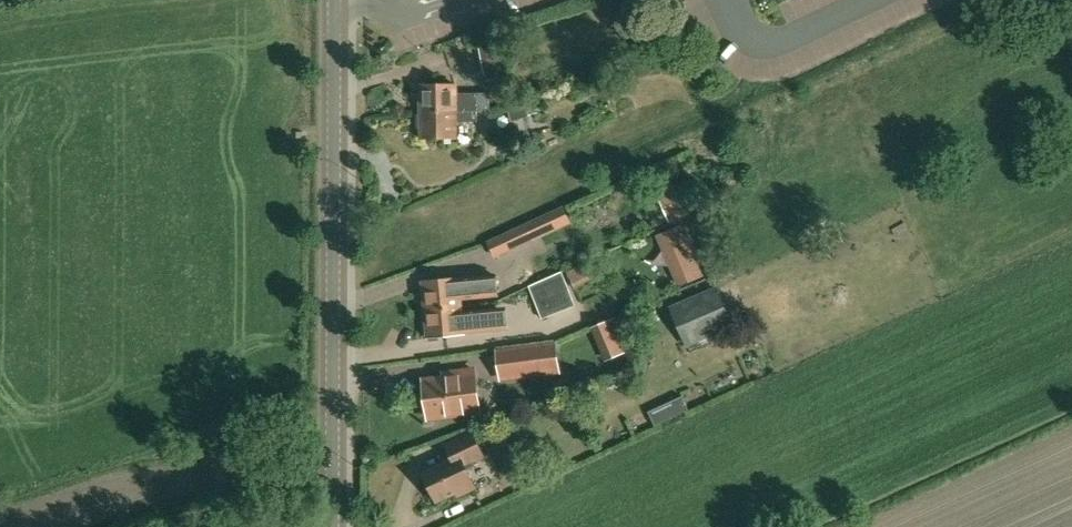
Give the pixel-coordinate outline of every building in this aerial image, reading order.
[(500,41),(478,46),(485,75),(507,70),(500,41)] [(490,110),(490,93),(456,93),(456,84),(420,84),(421,111),(479,111),(490,110)] [(525,102),(507,107),(511,122),(529,117),(525,102)] [(479,121),(479,111),(421,111),(421,139),(457,139),(456,121),(479,121)] [(658,190),(669,220),(690,211),(679,182),(658,190)] [(656,232),(671,266),(679,284),(705,273),(698,255),(684,222),(656,232)] [(526,225),(489,242),(495,255),(532,238),(526,225)] [(422,282),(424,309),(462,306),(462,299),(497,296),(495,275),(460,279),(459,278),(422,282)] [(564,276),(531,289),(542,318),(575,305),(564,276)] [(669,306),(686,346),(734,326),(717,286),(669,306)] [(427,337),(464,333),(464,331),(506,327),(504,307),(474,310),(474,305),(462,306),(424,309),(427,337)] [(615,318),(593,327),(607,360),(629,351),(615,318)] [(499,353),(502,380),(558,374),(556,347),(509,352),(499,353)] [(458,377),(425,380),(429,418),(479,413),(474,371),(457,372),(458,377)] [(648,411),(654,424),(688,409),(682,395),(648,411)] [(452,459),(422,472),(435,501),(455,492),(457,496),(472,489),(464,470),(474,466),(472,462),(481,458),(471,433),(446,444),(452,459)]
